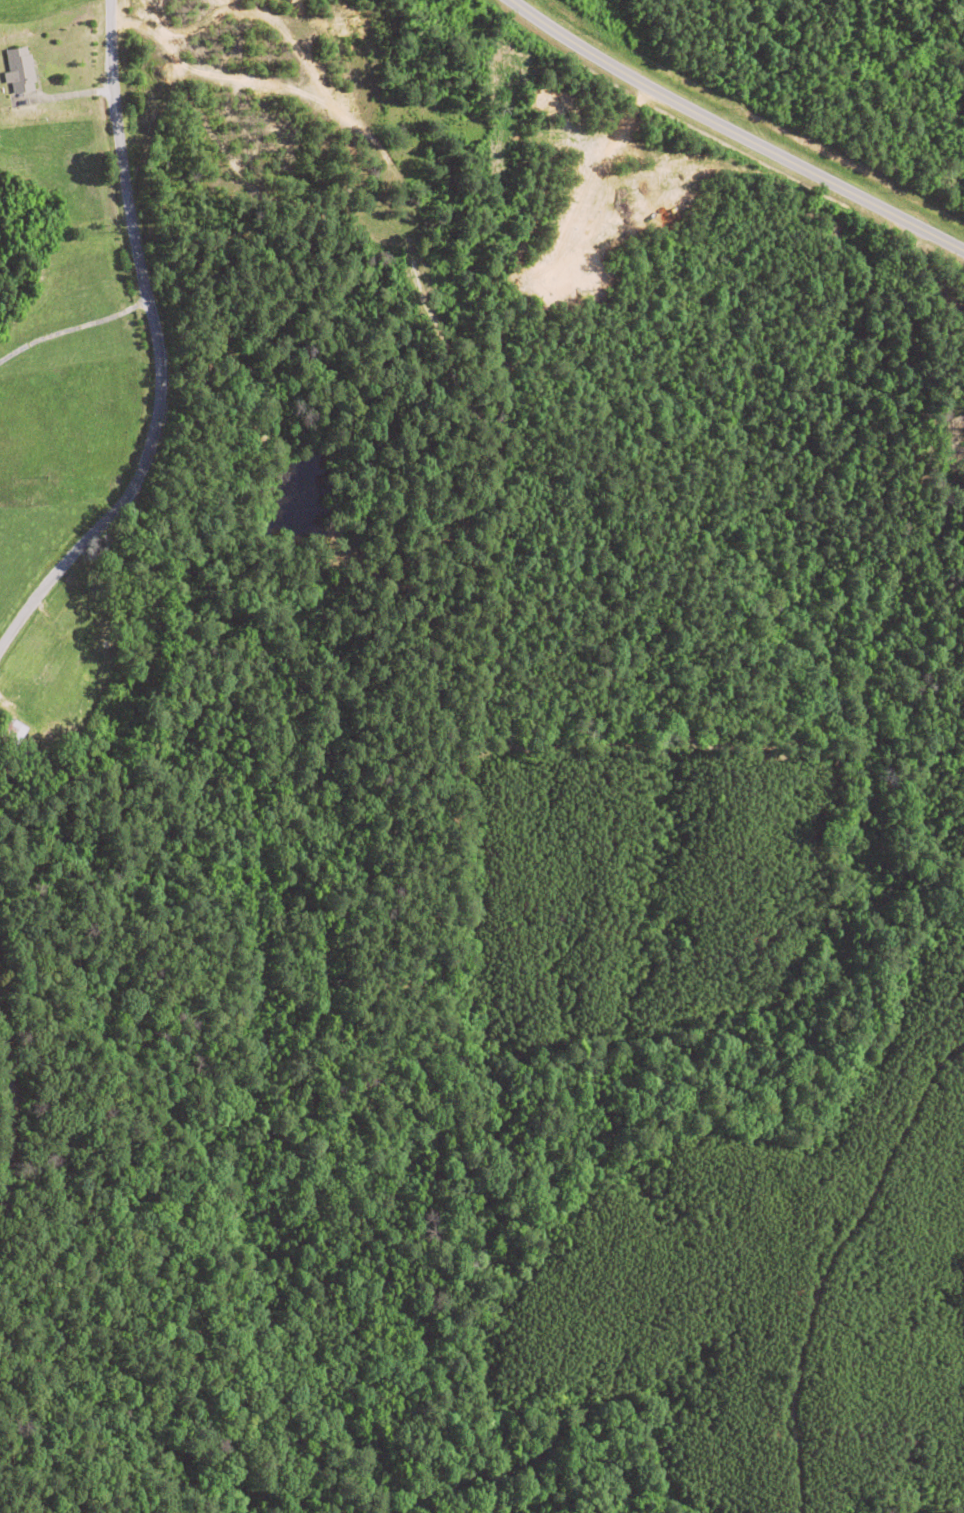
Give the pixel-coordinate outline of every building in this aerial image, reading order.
[(10,50),(14,72),(8,73),(10,84),(16,83),(18,95),(41,91),(33,46),(10,50)] [(4,716),(0,724),(0,743),(13,751),(26,728),(4,716)]
